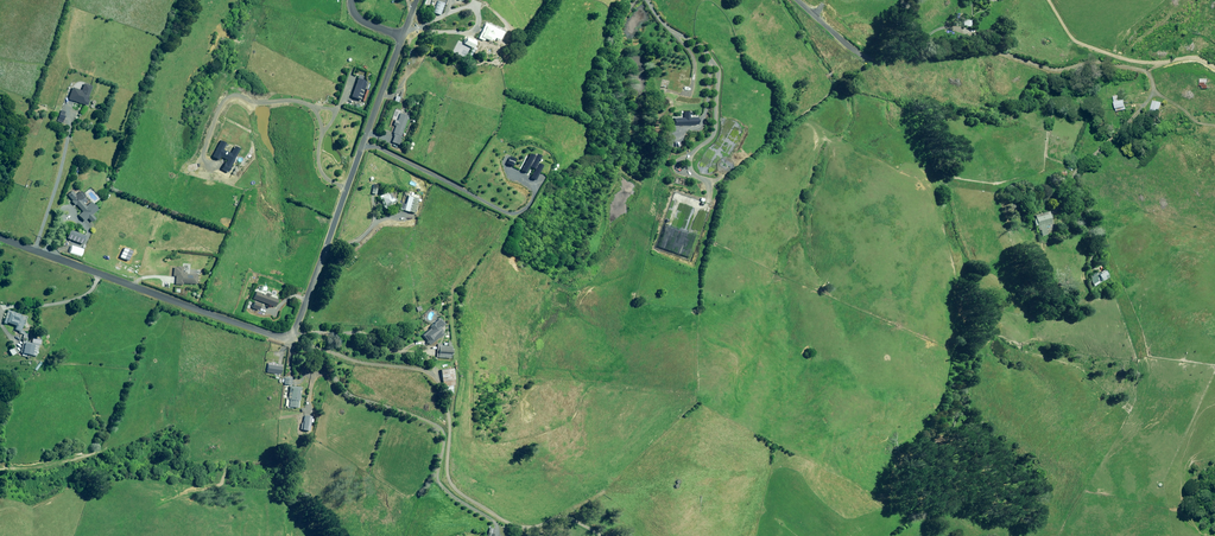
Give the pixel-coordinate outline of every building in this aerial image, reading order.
[(444,3),(436,1),(433,12),(441,14),(444,3)] [(493,41),(495,38),(500,40),(501,37),(498,35),(498,34),(497,33),(499,29),(485,23),(481,32),(483,33),(482,37),(493,41)] [(465,43),(474,48),(477,42),(468,37),(465,43)] [(361,100),(368,81),(363,79),(364,76),(359,75),(351,96),(361,100)] [(72,87),(68,99),(87,105),(89,100),(87,99),(91,86),(84,83),(81,90),(72,87)] [(1114,109),(1115,108),(1115,111),(1125,109),(1123,100),(1120,100),(1119,95),(1113,96),(1114,102),(1113,102),(1114,109)] [(1149,111),(1157,114),(1160,102),(1152,100),(1149,111)] [(682,118),(672,118),(672,123),(673,123),(673,125),(697,125),(697,118),(688,118),(688,111),(682,111),(682,118)] [(394,132),(395,133),(392,142),(401,145),(402,139),(401,139),(409,116),(401,113),(398,120),(395,120),(394,125),(396,126),(394,132)] [(234,146),(230,154),(222,150),(225,144),(224,144),(225,143),(220,140),(212,156),(219,159),(220,156),(227,159),(222,169),(228,172),(240,149),(234,146)] [(533,180),(540,165),(535,163),(538,156),(533,154),(532,156),(527,154),(519,171),(524,173),(527,167),(533,169),(529,178),(533,180)] [(508,157),(505,164),(511,166),(514,160),(508,157)] [(92,215),(98,209),(91,202),(86,206),(83,203),(87,200),(84,197),(81,198),(78,196),(77,197),(72,191),(68,194),(73,201),(72,201),(75,205),(76,204),(83,211),(78,215),(84,222),(88,218),(92,222),(96,219),(92,215)] [(389,195),(388,193),(384,195),(384,196),(381,197),(385,207),(397,202),(396,199),(394,200),(391,193),(389,195)] [(415,213),(419,199),(409,196),(405,210),(415,213)] [(1036,231),(1040,230),(1041,236),(1047,234),(1045,226),(1051,224),(1049,214),(1048,214),(1047,213),(1033,216),(1036,231)] [(86,236),(71,230),(68,238),(83,244),(86,236)] [(177,267),(173,267),(172,276),(175,276),(175,284),(182,285),(183,283),(196,284),(197,275),(186,274),(186,272),(182,272),(182,267),(177,266),(177,267)] [(1095,272),(1088,276),(1089,277),(1088,278),(1093,286),(1107,277),(1103,270),(1096,274),(1095,272)] [(271,296),(271,294),(267,293),(266,295),(257,291),(254,299),(276,307),(279,299),(271,296)] [(256,309),(259,311),(262,304),(256,302),(252,310),(255,312),(256,309)] [(8,310),(3,323),(7,324),(7,322),(16,325),(15,329),(19,331),(18,332),(24,334),(22,337),(26,338),(25,341),(23,341),(20,352),(22,353),(21,355),(26,356),(26,354),(35,356),(38,345),(27,342),(29,333),(21,330),(25,320),(22,319),(23,316),(21,315),(21,314),(8,310)] [(440,328),(444,324),(439,318),(430,326),(431,328),(422,335),(430,345),(444,333),(440,328)] [(451,346),(441,345),(441,344),(438,344),(436,357),(450,358),(451,346)] [(275,364),(276,363),(268,362),(267,372),(282,374),(283,365),(275,364)] [(441,383),(441,386),(445,385),(446,393),(451,393),(451,385),(453,385),(452,368),(439,369),(440,384),(441,383)] [(289,407),(298,407),(299,401),(300,401),(300,392),(301,392),(302,387),(290,386),(289,394),(290,394),(289,407)] [(312,417),(305,415),(303,423),(302,422),(301,429),(310,431),(312,417)]
